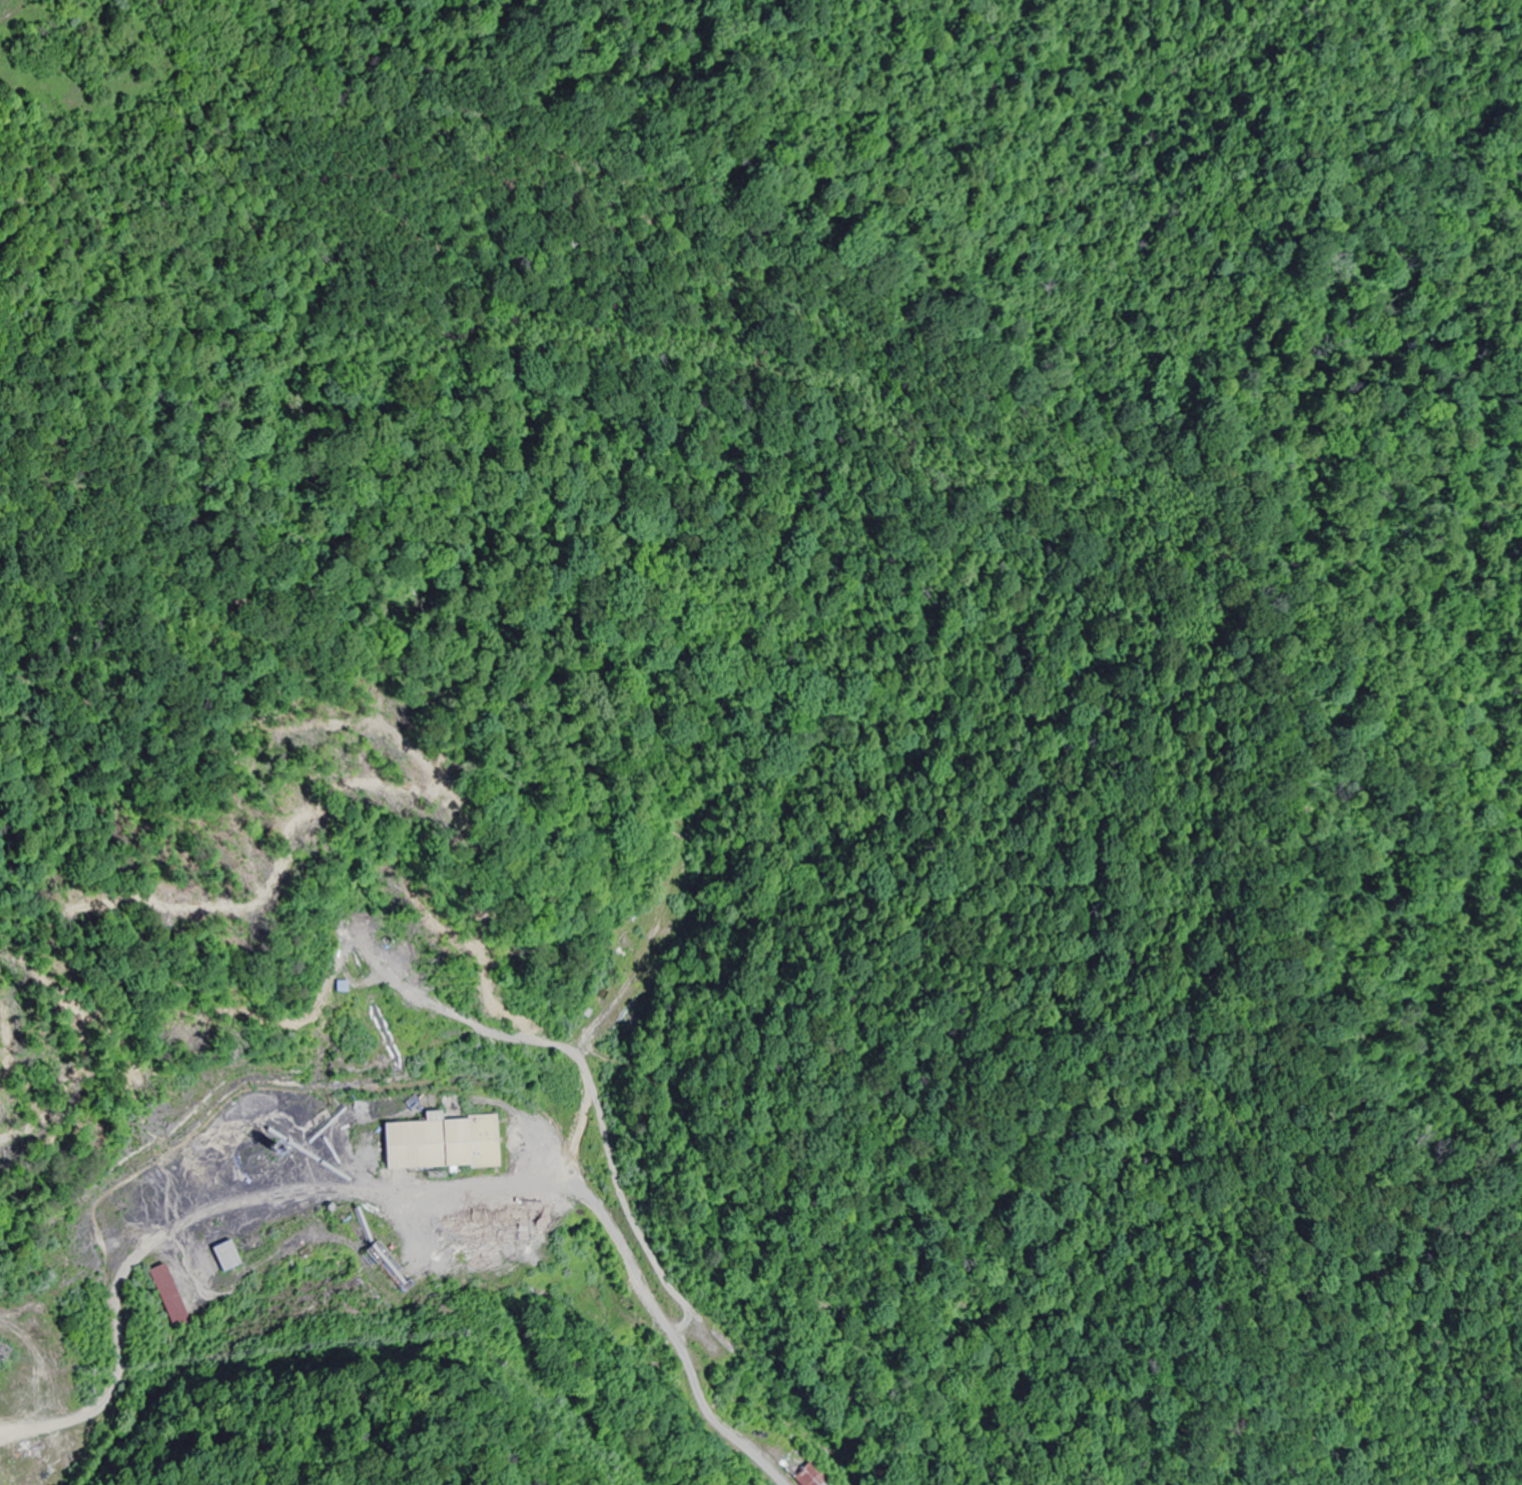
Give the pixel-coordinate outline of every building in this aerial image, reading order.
[(634,950),(634,934),(616,934),(616,950),(634,950)] [(493,1114),(458,1115),(458,1092),(436,1093),(437,1110),(420,1111),(420,1121),(378,1122),(379,1168),(494,1165),(493,1114)] [(207,1246),(216,1271),(234,1265),(225,1239),(207,1246)] [(144,1269),(173,1329),(187,1322),(159,1263),(144,1269)] [(707,1335),(720,1347),(729,1337),(716,1325),(707,1335)] [(801,1451),(784,1468),(800,1484),(824,1484),(829,1480),(801,1451)]
